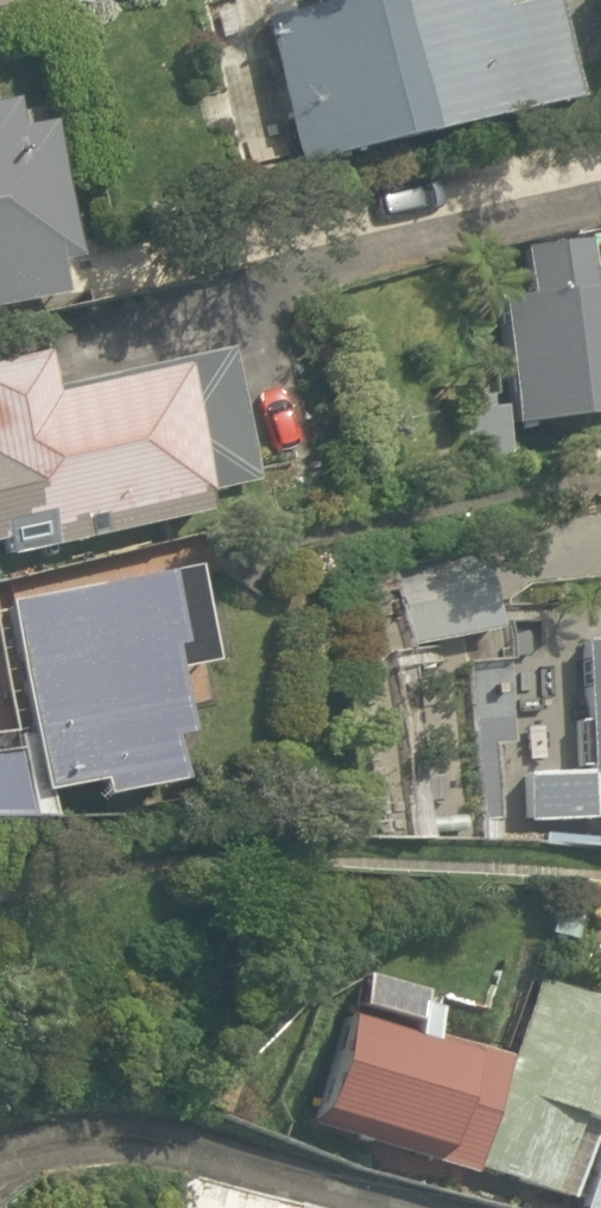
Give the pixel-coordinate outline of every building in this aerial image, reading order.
[(525,0),(484,0),(463,5),(461,0),(334,0),(259,18),(293,159),(548,98),(525,0)] [(53,291),(46,255),(70,250),(45,120),(0,129),(0,301),(53,291)] [(591,236),(483,256),(514,424),(600,408),(600,293),(591,236)] [(186,516),(183,494),(236,482),(204,342),(30,381),(24,355),(0,360),(0,558),(186,516)] [(470,561),(389,581),(406,648),(486,628),(470,561)] [(145,565),(0,588),(0,708),(6,748),(0,749),(0,808),(8,807),(6,793),(157,769),(152,734),(173,730),(145,565)] [(518,768),(524,836),(600,829),(600,650),(561,654),(571,763),(518,768)] [(507,1056),(321,1008),(293,1115),(561,1184),(554,1207),(600,1207),(600,1003),(526,984),(507,1056)] [(174,1173),(165,1207),(308,1207),(174,1173)]
